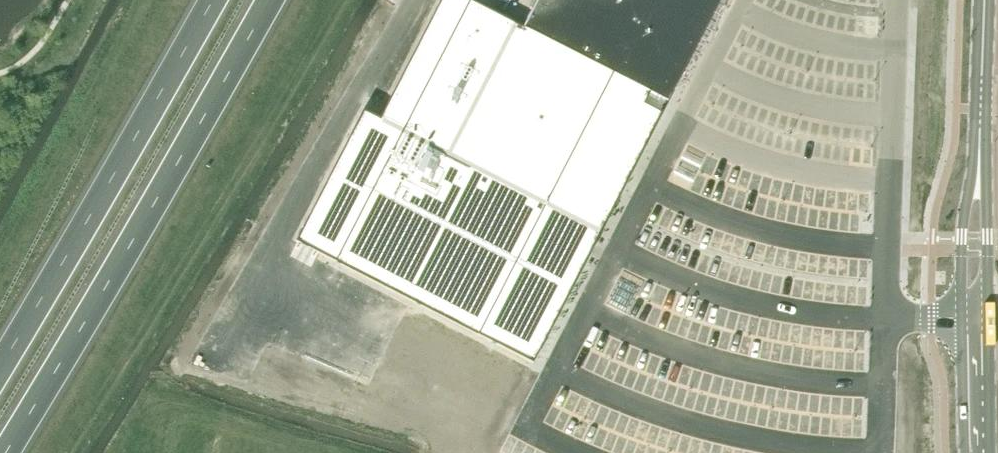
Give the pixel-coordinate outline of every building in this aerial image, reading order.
[(667,101),(523,27),(472,0),(442,0),(379,119),(363,111),(294,243),(532,362),(667,101)] [(719,0),(536,0),(523,27),(667,101),(719,0)]
